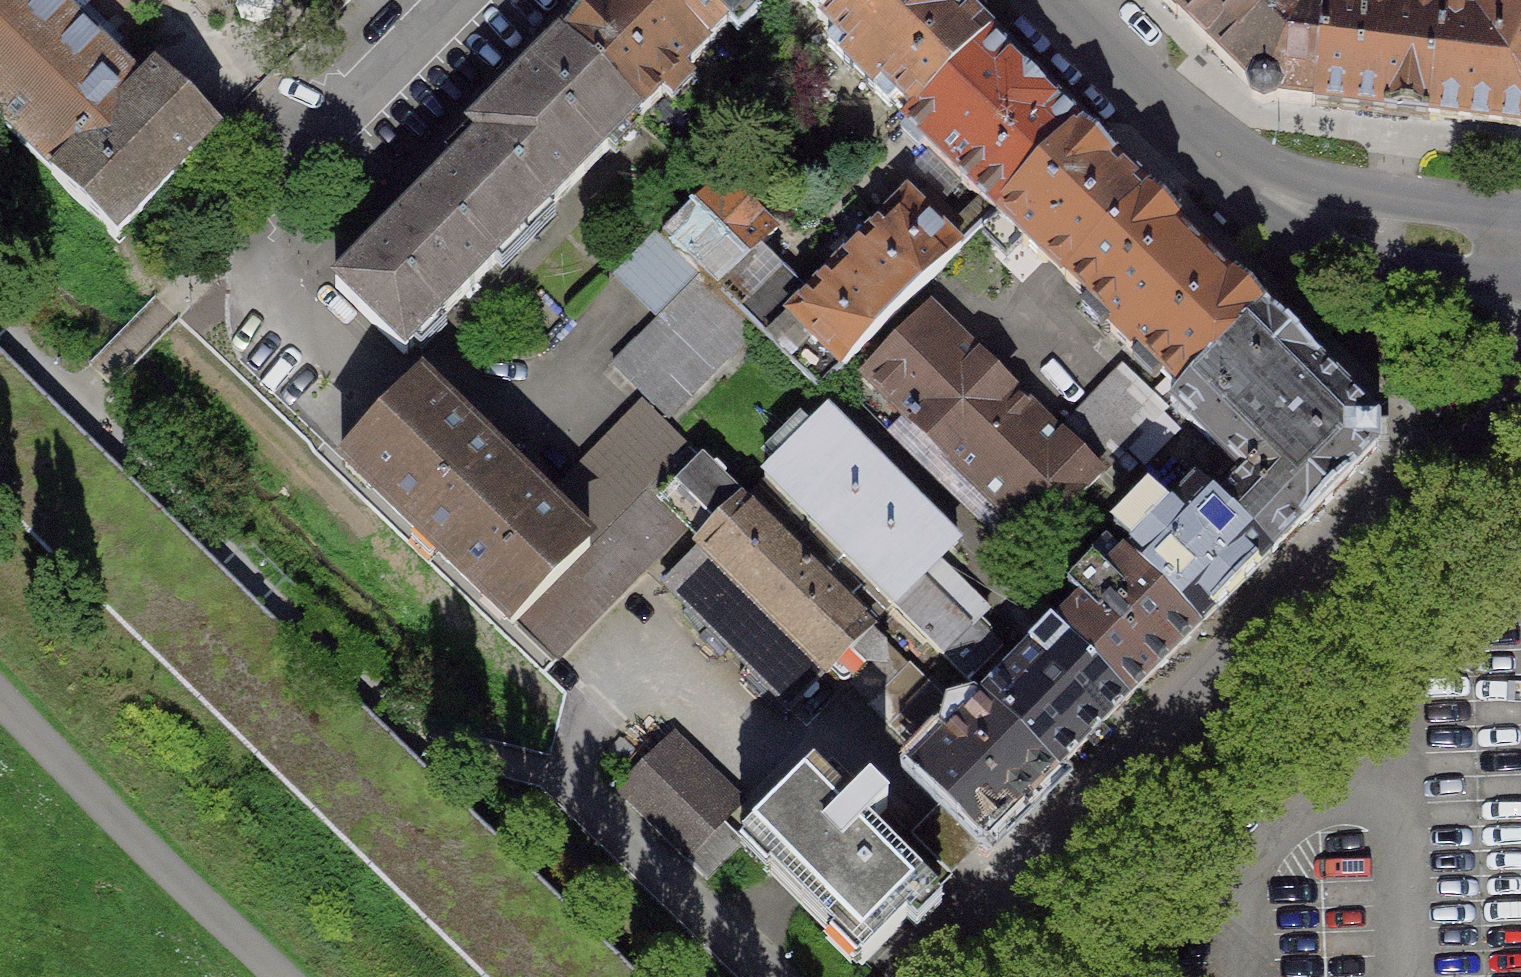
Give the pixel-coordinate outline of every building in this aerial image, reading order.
[(222,132),(160,71),(145,86),(57,0),(0,0),(0,127),(115,240),(222,132)] [(353,0),(325,0),(338,14),(353,0)] [(711,49),(662,0),(605,0),(564,41),(642,118),(711,49)] [(711,49),(750,10),(741,0),(662,0),(711,49)] [(800,1),(822,23),(845,0),(800,0),(800,1)] [(949,0),(845,0),(822,23),(851,52),(847,55),(880,89),(884,84),(914,114),(989,40),(949,0)] [(1177,15),(1192,0),(1161,0),(1177,15)] [(1317,105),(1328,0),(1192,0),(1177,15),(1262,100),(1317,105)] [(1431,118),(1443,10),(1444,4),(1411,1),(1410,6),(1357,0),(1328,0),(1317,105),(1431,118)] [(1494,4),(1480,15),(1443,10),(1431,118),(1520,129),(1520,0),(1484,0),(1494,4)] [(1082,132),(989,40),(914,114),(904,124),(997,216),(1082,132)] [(523,237),(642,118),(564,41),(477,128),(488,138),(456,170),(523,237)] [(1151,200),(1082,132),(997,216),(1045,264),(1048,262),(1069,283),(1151,200)] [(405,354),(523,237),(456,170),(338,288),(405,354)] [(719,182),(664,238),(699,272),(702,275),(720,293),(761,252),(775,238),(719,182)] [(963,253),(910,199),(811,300),(761,252),(720,293),(755,326),(821,393),(963,253)] [(1266,313),(1151,200),(1069,283),(1117,330),(1114,333),(1135,354),(1139,350),(1184,395),(1266,313)] [(664,238),(659,232),(614,277),(654,317),(699,272),(664,238)] [(702,275),(612,367),(665,419),(755,326),(720,293),(702,275)] [(1377,424),(1266,313),(1184,395),(1173,407),(1235,469),(1209,496),(1269,556),(1377,447),(1377,424)] [(1057,441),(931,316),(867,380),(875,388),(869,394),(882,407),(889,400),(1035,545),(1098,481),(1057,441)] [(1057,441),(1098,481),(1157,420),(1116,380),(1057,441)] [(548,508),(423,382),(344,460),(512,628),(591,549),(548,508)] [(689,447),(645,406),(548,508),(591,549),(689,447)] [(829,419),(765,485),(894,610),(922,582),(940,563),(958,544),(829,419)] [(591,549),(512,628),(556,669),(732,490),(689,447),(591,549)] [(1199,628),(1269,556),(1209,496),(1198,485),(1128,557),(1199,628)] [(826,676),(874,629),(747,500),(699,547),(702,551),(824,673),(826,676)] [(824,673),(702,551),(666,586),(789,708),(824,673)] [(1129,698),(1199,628),(1128,557),(1106,579),(1094,566),(1070,590),(1082,603),(1058,628),(1129,698)] [(988,611),(940,563),(922,582),(997,655),(1003,648),(977,622),(988,611)] [(894,610),(969,683),(997,655),(922,582),(894,610)] [(1056,771),(1129,698),(1058,628),(987,698),(1056,771)] [(988,843),(1056,771),(987,698),(918,770),(988,843)] [(618,794),(705,877),(752,829),(665,746),(618,794)] [(863,966),(931,897),(890,857),(865,832),(886,811),(867,793),(848,813),(811,777),(742,847),(863,966)] [(890,857),(931,897),(952,876),(911,836),(890,857)]
